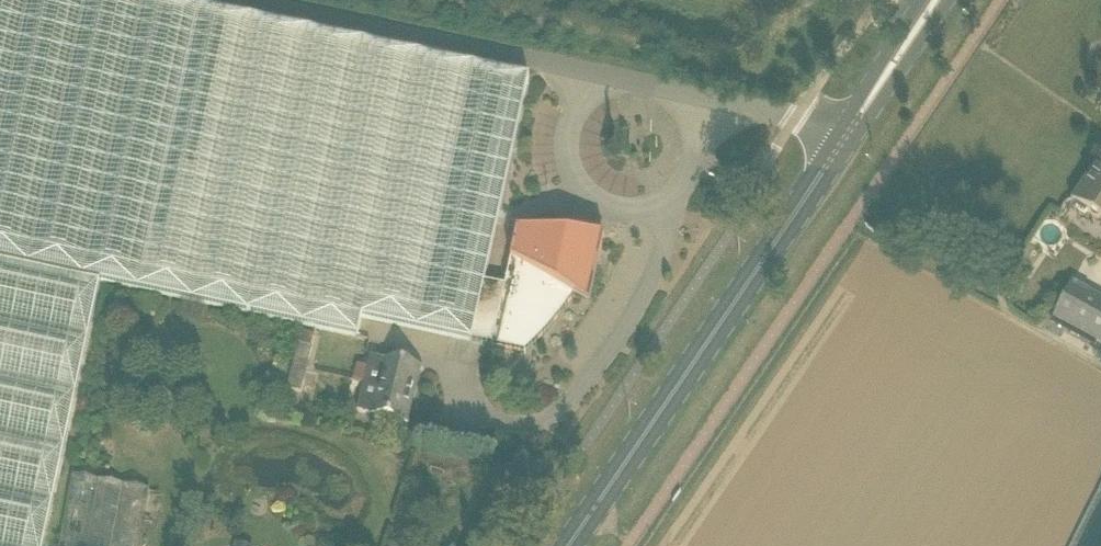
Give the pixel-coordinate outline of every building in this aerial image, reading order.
[(101,281),(358,337),(363,318),(472,341),(485,282),(530,76),(176,0),(0,0),(0,259),(101,281)] [(1096,164),(1072,201),(1100,220),(1100,167),(1096,164)] [(605,236),(518,230),(506,287),(493,346),(526,353),(537,343),(547,332),(557,320),(566,308),(574,296),(590,305),(605,236)] [(0,259),(0,545),(44,545),(101,281),(0,259)] [(485,282),(472,341),(493,346),(506,287),(485,282)] [(1074,283),(1055,318),(1100,343),(1100,298),(1074,283)] [(300,347),(294,370),(308,373),(309,370),(314,351),(300,347)] [(375,357),(368,384),(414,396),(421,368),(375,357)] [(321,373),(309,370),(308,373),(294,370),(289,392),(287,403),(311,409),(321,373)] [(361,412),(407,424),(414,396),(368,384),(361,412)] [(148,489),(96,481),(94,497),(93,497),(85,545),(139,545),(148,489)]
